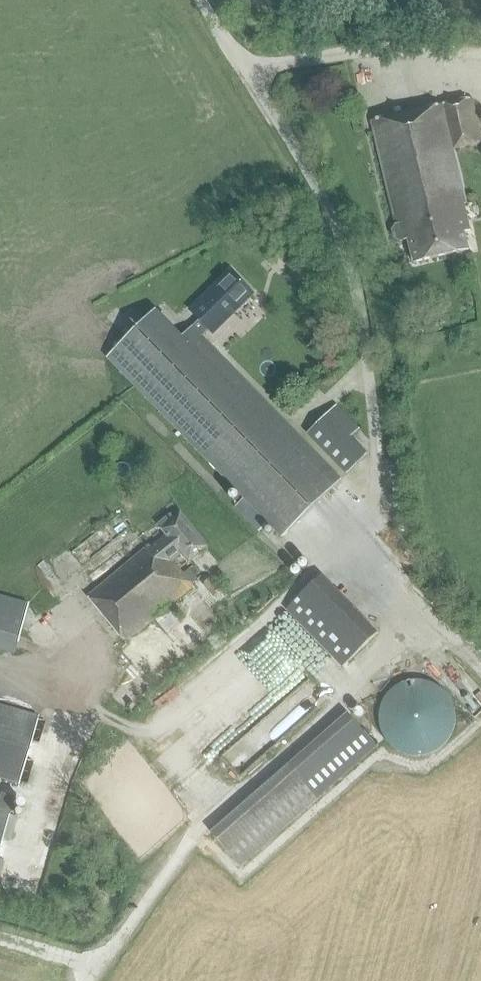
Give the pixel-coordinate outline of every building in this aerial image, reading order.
[(362,41),(358,23),(348,26),(352,43),(362,41)] [(454,149),(478,143),(468,99),(372,122),(396,225),(392,231),(394,238),(399,241),(408,239),(413,263),(469,250),(465,233),(470,232),(463,204),(466,204),(454,149)] [(281,245),(292,258),(301,252),(290,238),(281,245)] [(199,320),(181,337),(156,310),(107,358),(243,498),(235,507),(259,531),(267,523),(281,538),(340,481),(202,337),(209,330),(213,333),(252,295),(230,272),(190,311),(199,320)] [(306,433),(345,474),(367,453),(350,436),(358,429),(335,405),(306,433)] [(146,547),(87,594),(125,641),(193,586),(173,561),(181,554),(188,563),(208,547),(181,514),(174,519),(170,515),(157,525),(166,536),(148,550),(146,547)] [(293,602),(285,610),(341,668),(377,632),(311,565),(283,593),(293,602)] [(203,584),(213,597),(222,590),(212,577),(203,584)] [(0,595),(0,651),(12,655),(27,603),(0,595)] [(173,631),(190,618),(180,605),(163,618),(173,631)] [(460,749),(459,681),(394,682),(395,750),(460,749)] [(19,781),(37,720),(0,709),(0,775),(19,781)] [(240,866),(376,746),(347,714),(211,834),(240,866)] [(14,797),(0,793),(0,845),(14,797)]
